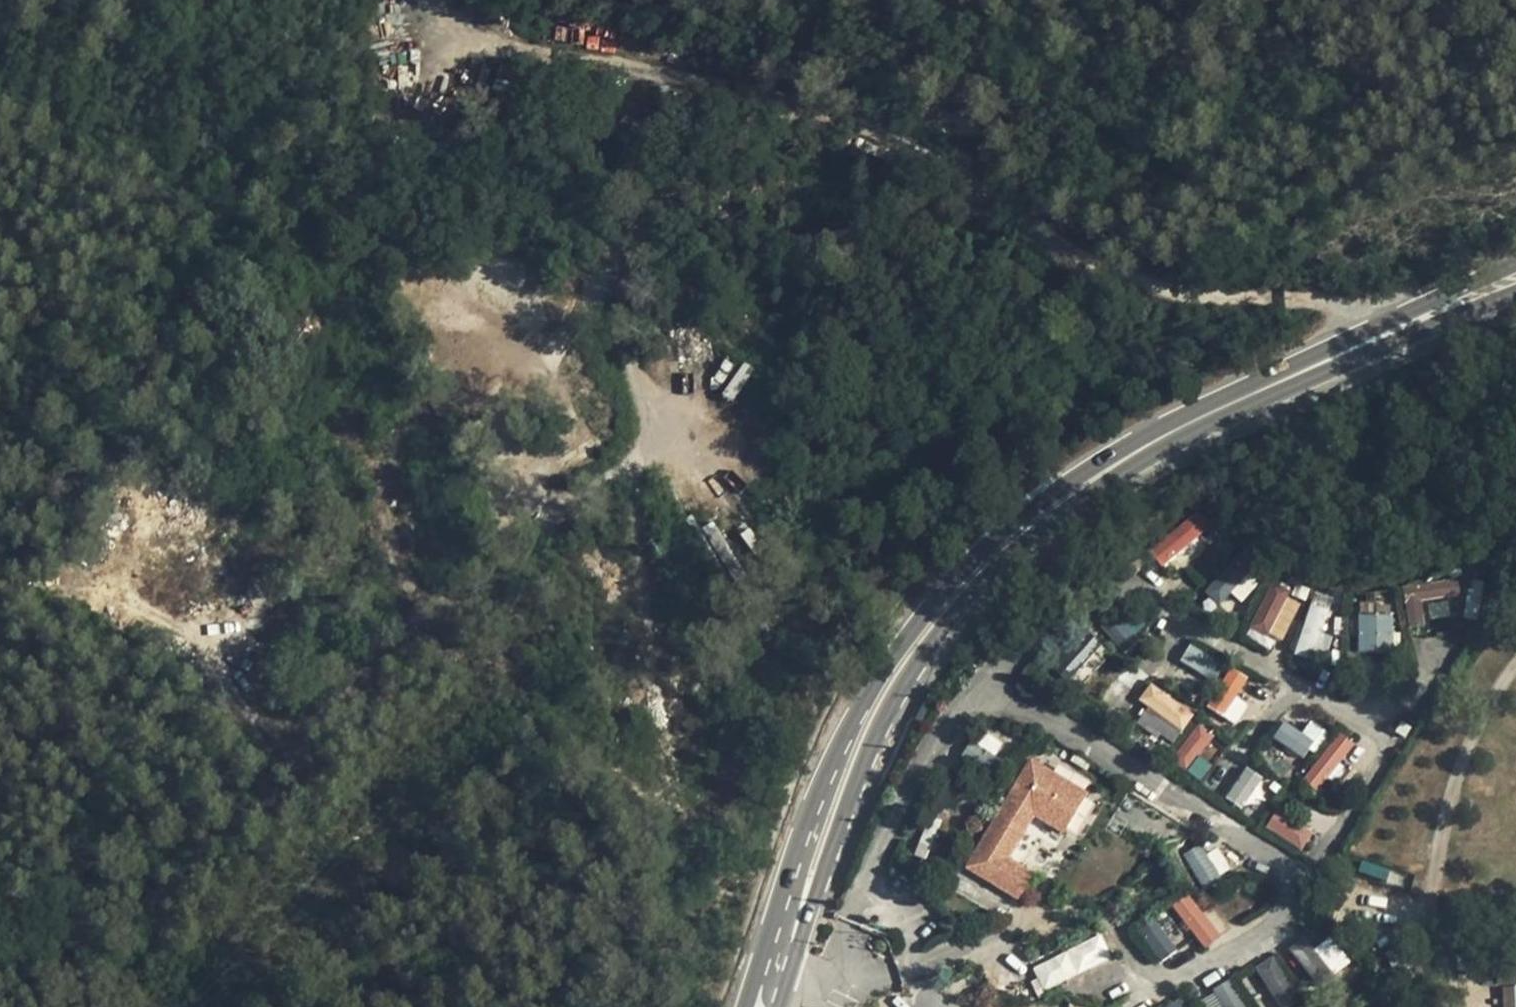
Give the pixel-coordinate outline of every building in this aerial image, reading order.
[(1160,566),(1201,537),(1188,518),(1147,547),(1160,566)] [(1201,590),(1223,608),(1261,561),(1239,543),(1201,590)] [(1407,626),(1425,625),(1422,600),(1459,596),(1458,579),(1403,584),(1407,626)] [(1269,583),(1246,629),(1279,646),(1302,599),(1269,583)] [(1293,654),(1319,662),(1336,610),(1310,602),(1293,654)] [(1357,613),(1358,653),(1393,652),(1392,612),(1357,613)] [(1113,643),(1132,636),(1124,613),(1104,620),(1113,643)] [(1190,642),(1179,661),(1219,683),(1230,663),(1190,642)] [(1206,707),(1236,723),(1247,702),(1237,697),(1249,676),(1229,665),(1206,707)] [(1152,685),(1132,719),(1174,743),(1194,709),(1152,685)] [(1324,730),(1310,720),(1301,732),(1284,720),(1272,737),(1303,759),(1324,730)] [(1171,757),(1187,769),(1214,734),(1198,722),(1171,757)] [(1319,792),(1355,741),(1339,730),(1303,781),(1319,792)] [(1086,795),(1027,760),(965,867),(1021,904),(1038,881),(1015,860),(1036,822),(1063,835),(1086,795)] [(1245,766),(1225,798),(1244,810),(1264,778),(1245,766)] [(1277,808),(1264,826),(1300,851),(1313,832),(1277,808)] [(1197,843),(1180,855),(1204,887),(1230,868),(1215,847),(1205,855),(1197,843)] [(1171,906),(1205,948),(1221,935),(1187,893),(1171,906)] [(1176,949),(1150,912),(1125,929),(1151,966),(1176,949)] [(1044,991),(1111,959),(1099,934),(1032,966),(1044,991)] [(1321,987),(1351,961),(1328,934),(1315,945),(1306,934),(1288,950),(1321,987)] [(1276,1006),(1289,1006),(1299,1002),(1277,954),(1256,964),(1276,1006)] [(1500,983),(1515,984),(1515,969),(1501,968),(1500,983)] [(1206,1006),(1245,1006),(1231,981),(1201,996),(1206,1006)] [(1502,987),(1503,1006),(1515,1006),(1515,986),(1502,987)]
